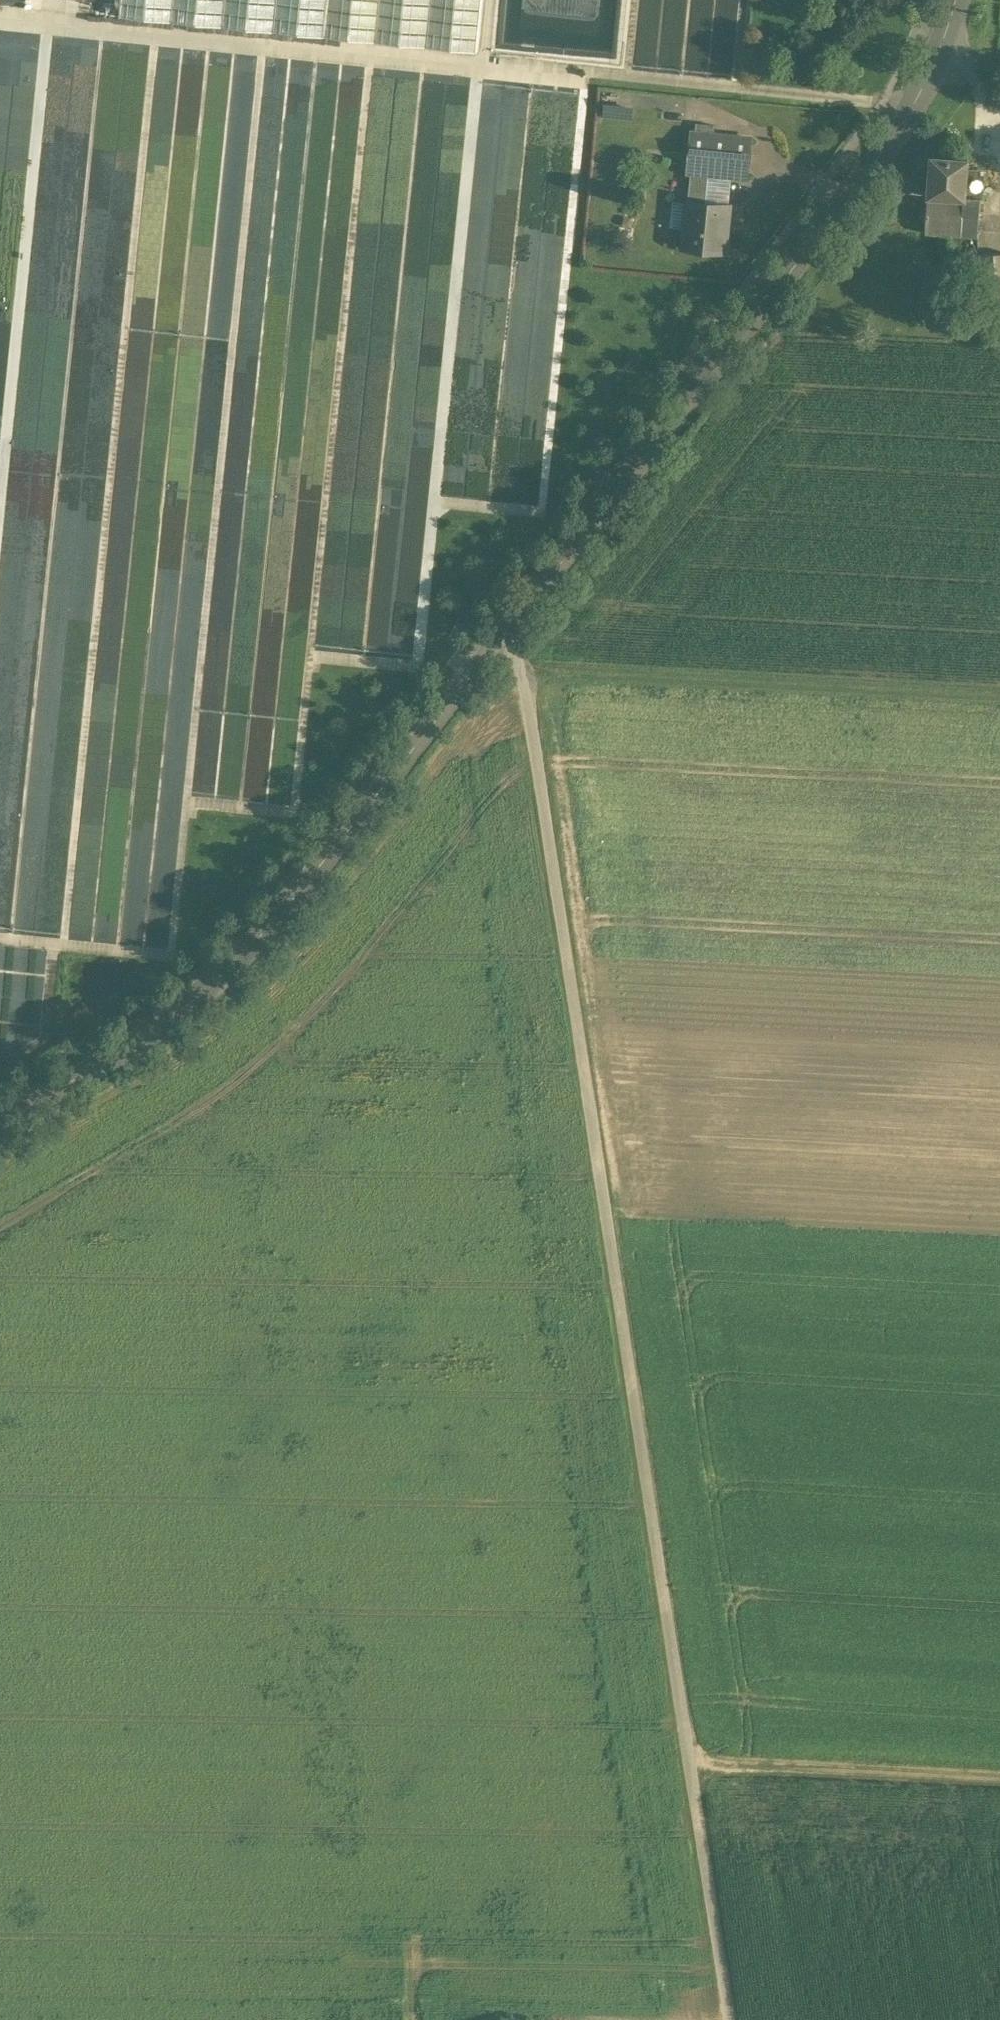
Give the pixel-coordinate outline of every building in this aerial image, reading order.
[(484,0),(122,0),(121,16),(479,51),(484,0)] [(525,3),(524,11),(527,23),(529,13),(546,8),(543,0),(524,0),(525,3)] [(565,1),(563,12),(580,14),(578,27),(590,28),(591,20),(598,21),(601,0),(564,0),(565,1)] [(632,105),(606,102),(604,116),(630,120),(632,105)] [(709,174),(749,179),(753,138),(693,132),(688,172),(692,173),(709,174)] [(968,158),(933,155),(932,175),(930,191),(965,194),(967,173),(968,158)] [(694,202),(706,204),(709,174),(692,173),(686,219),(692,220),(694,202)] [(983,175),(967,173),(965,194),(930,191),(926,234),(977,239),(983,175)] [(930,191),(932,175),(915,174),(914,189),(930,191)] [(706,204),(694,202),(692,220),(686,219),(684,247),(725,251),(729,206),(706,204)] [(978,256),(982,315),(977,315),(978,322),(999,320),(999,255),(978,256)]
